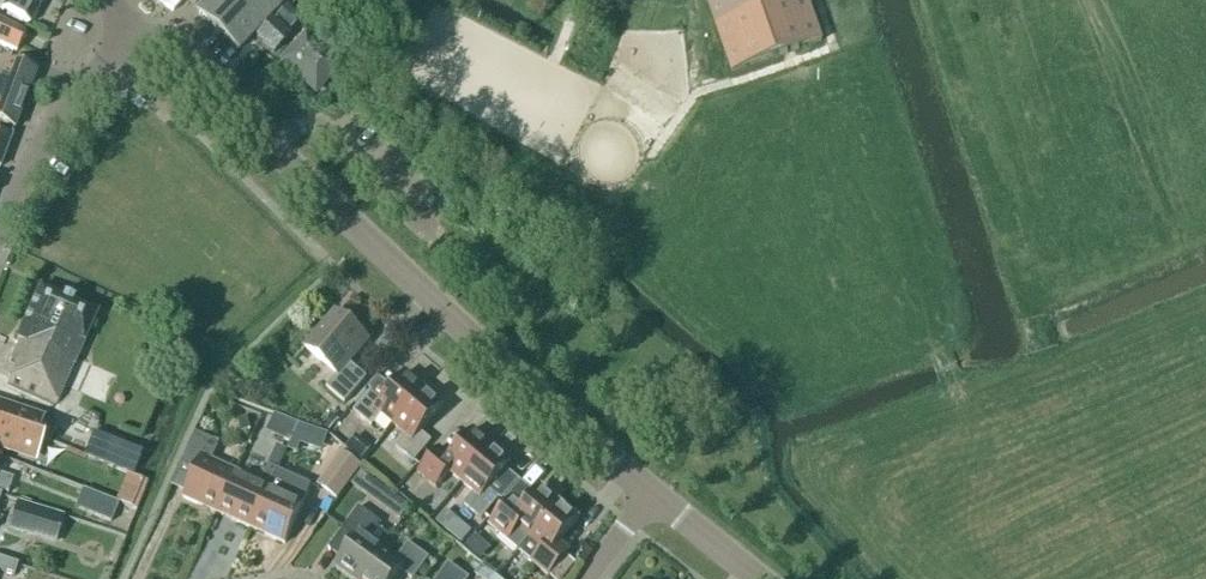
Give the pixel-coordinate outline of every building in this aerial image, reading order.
[(2,10),(8,0),(0,0),(0,9),(2,10)] [(44,0),(8,0),(2,10),(29,26),(44,0)] [(274,12),(286,0),(208,0),(196,12),(237,51),(274,12)] [(822,41),(808,0),(706,0),(732,73),(822,41)] [(25,34),(0,21),(0,46),(16,54),(25,34)] [(257,37),(274,53),(289,37),(272,21),(257,37)] [(305,39),(283,62),(315,93),(337,69),(305,39)] [(14,130),(35,74),(8,63),(0,84),(0,125),(14,130)] [(12,136),(0,132),(0,167),(12,136)] [(6,385),(56,408),(97,313),(40,288),(17,340),(19,341),(9,363),(15,366),(6,385)] [(366,379),(349,364),(369,341),(335,313),(305,348),(337,376),(326,388),(345,404),(366,379)] [(382,416),(394,426),(425,389),(406,373),(382,400),(372,391),(354,412),(372,428),(382,416)] [(421,433),(444,406),(425,389),(394,426),(406,436),(396,448),(414,463),(432,442),(421,433)] [(36,438),(41,421),(42,418),(0,404),(0,451),(35,462),(42,440),(36,438)] [(332,415),(323,426),(329,431),(338,420),(332,415)] [(247,419),(238,422),(242,433),(251,430),(247,419)] [(41,421),(36,438),(42,440),(50,443),(55,426),(41,421)] [(86,458),(113,469),(124,441),(97,430),(86,458)] [(436,489),(449,473),(462,483),(492,447),(473,430),(450,458),(439,448),(418,473),(436,489)] [(183,498),(217,514),(236,473),(212,462),(219,444),(196,434),(183,461),(197,467),(183,498)] [(488,490),(512,463),(492,447),(462,483),(474,493),(463,505),(481,521),(499,499),(488,490)] [(268,466),(260,484),(236,473),(217,514),(251,529),(269,488),(270,488),(278,471),(285,455),(277,451),(269,467),(268,466)] [(360,466),(340,452),(316,485),(336,499),(360,466)] [(285,545),(312,486),(278,471),(270,488),(269,488),(251,529),(285,545)] [(361,473),(352,486),(361,492),(367,489),(373,481),(361,473)] [(8,494),(13,479),(0,475),(0,491),(8,494)] [(489,527),(518,552),(560,504),(541,487),(518,515),(507,506),(489,527)] [(17,502),(8,530),(55,546),(64,517),(17,502)] [(579,520),(560,504),(519,551),(532,562),(531,562),(549,578),(553,573),(560,578),(562,578),(575,564),(556,547),(579,520)] [(335,567),(351,578),(361,578),(383,550),(380,548),(388,536),(377,528),(380,524),(359,508),(343,530),(355,539),(341,559),(335,567)] [(463,525),(452,537),(461,544),(472,532),(463,525)] [(491,549),(476,536),(465,548),(480,561),(491,549)] [(361,578),(396,578),(401,572),(410,578),(415,578),(429,559),(408,544),(397,560),(383,550),(361,578)] [(7,562),(0,559),(0,572),(3,573),(13,576),(16,565),(7,562)] [(449,564),(438,578),(469,578),(449,564)] [(494,576),(481,567),(475,575),(480,578),(491,578),(494,576)]
